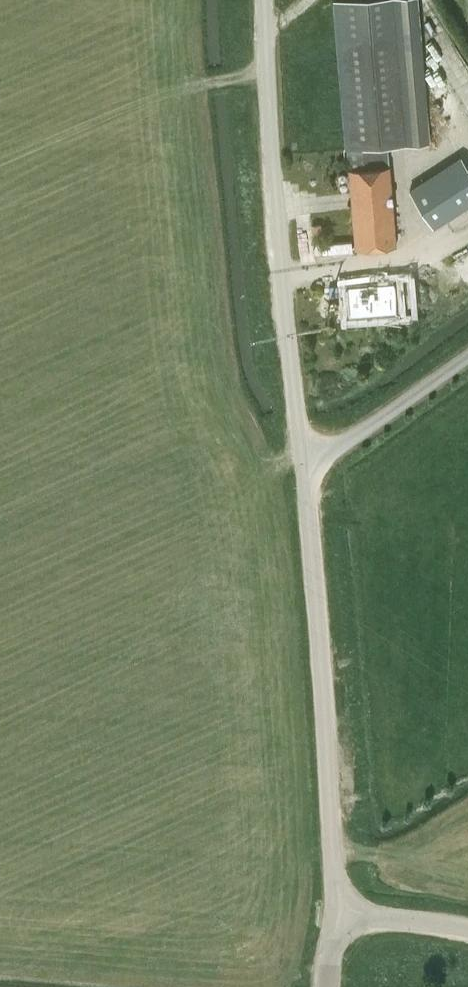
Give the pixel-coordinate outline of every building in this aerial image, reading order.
[(334,2),(346,149),(348,148),(350,168),(356,248),(396,245),(388,145),(428,141),(416,0),(356,0),(334,2)] [(456,53),(436,65),(460,103),(467,97),(467,72),(456,53)] [(437,198),(425,180),(410,189),(434,226),(467,204),(467,177),(437,198)] [(348,316),(395,312),(393,281),(345,284),(348,316)]
